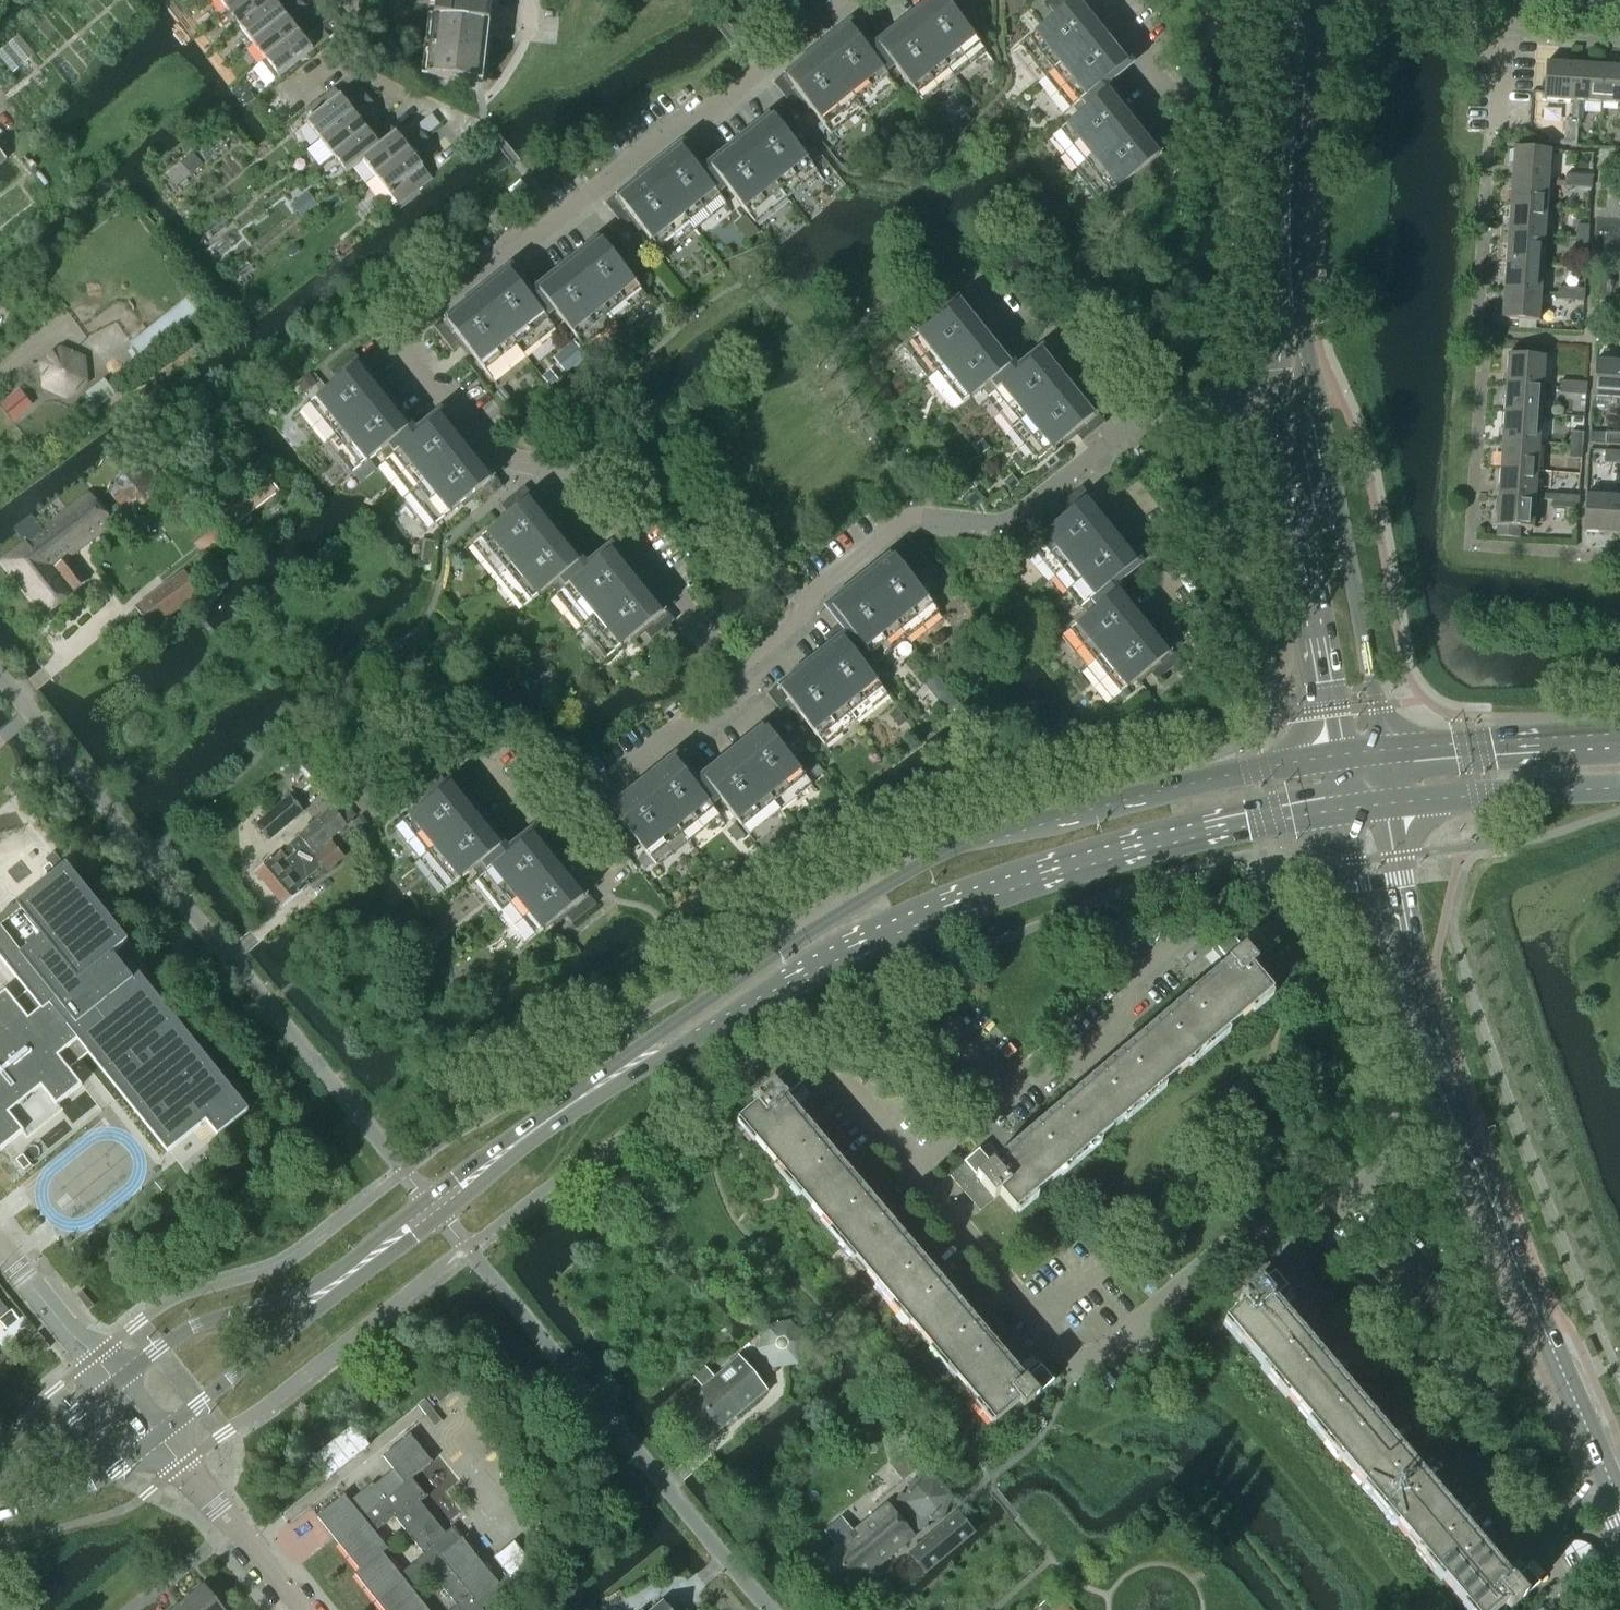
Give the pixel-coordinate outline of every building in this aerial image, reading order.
[(227,10),(241,0),(219,0),(227,10)] [(240,27),(274,0),(273,0),(241,0),(227,10),(240,27)] [(253,43),(303,4),(300,0),(293,0),(281,9),(274,0),(240,27),(253,43)] [(427,77),(477,83),(484,24),(490,25),(492,0),(436,0),(427,77)] [(873,57),(847,24),(774,83),(792,107),(802,99),(831,134),(894,83),(892,82),(901,75),(923,102),(986,52),(957,16),(967,8),(961,0),(929,0),(875,43),(881,50),(873,57)] [(1073,106),(1080,115),(1053,137),(1103,200),(1139,171),(1147,181),(1170,162),(1112,89),(1105,95),(1098,87),(1131,60),(1082,0),(1056,0),(1049,6),(1057,16),(1021,45),(1071,108),(1073,106)] [(253,43),(266,60),(300,34),(293,25),(309,12),(303,4),(253,43)] [(300,34),(266,60),(256,68),(269,85),(330,38),(323,30),(307,42),(300,34)] [(1544,100),(1573,102),(1575,64),(1546,62),(1544,100)] [(1575,64),(1573,102),(1572,119),(1582,120),(1584,102),(1601,104),(1604,66),(1575,64)] [(1619,105),(1619,67),(1604,66),(1601,104),(1619,105)] [(307,122),(321,140),(371,101),(365,93),(348,106),(336,90),(305,113),(310,120),(307,122)] [(321,140),(334,156),(367,130),(360,121),(377,108),(371,101),(321,140)] [(799,129),(780,105),(708,164),(713,171),(705,178),(679,145),(605,204),(624,227),(634,219),(663,255),(726,204),(724,202),(733,196),(755,223),(818,172),(789,137),(799,129)] [(1566,119),(1565,132),(1577,133),(1578,119),(1566,119)] [(347,174),(364,161),(363,160),(397,134),(391,126),(374,139),(367,130),(334,156),(347,174)] [(364,161),(376,176),(426,137),(420,130),(403,143),(397,134),(363,160),(364,161)] [(1577,133),(1565,132),(1564,145),(1576,146),(1577,133)] [(426,137),(376,176),(398,205),(432,179),(415,158),(432,145),(426,137)] [(1514,148),(1512,177),(1549,179),(1551,150),(1514,148)] [(1566,186),(1579,187),(1579,175),(1566,174),(1566,186)] [(1579,175),(1579,187),(1592,188),(1593,176),(1579,175)] [(1512,177),(1510,205),(1547,208),(1549,179),(1512,177)] [(520,181),(509,190),(515,199),(527,189),(525,186),(520,181)] [(291,206),(296,212),(314,197),(308,191),(291,206)] [(319,203),(314,197),(296,212),(301,218),(319,203)] [(1510,205),(1508,233),(1545,236),(1547,208),(1510,205)] [(1577,225),(1576,238),(1588,239),(1589,226),(1577,225)] [(628,253),(609,229),(536,288),(542,295),(533,301),(507,269),(434,327),(453,351),(463,343),(491,378),(554,328),(553,326),(561,319),(583,347),(646,296),(618,261),(628,253)] [(1508,233),(1506,262),(1543,264),(1545,236),(1508,233)] [(1588,239),(1576,238),(1575,251),(1587,252),(1588,239)] [(1506,262),(1504,290),(1541,293),(1543,264),(1506,262)] [(1558,300),(1571,301),(1572,289),(1559,288),(1558,300)] [(905,347),(955,410),(983,388),(989,396),(988,398),(1038,461),(1074,432),(1082,442),(1106,423),(1047,350),(1014,376),(1007,368),(1014,362),(956,289),(932,308),(940,318),(905,347)] [(1572,289),(1571,301),(1584,302),(1585,289),(1572,289)] [(1541,293),(1504,290),(1502,319),(1539,322),(1541,293)] [(62,349),(42,364),(44,388),(66,398),(86,383),(84,359),(62,349)] [(406,431),(413,426),(354,353),(330,372),(338,382),(304,411),(353,473),(381,451),(388,459),(386,461),(436,524),(472,495),(480,505),(504,487),(445,414),(412,440),(406,431)] [(1508,354),(1506,383),(1543,386),(1545,357),(1508,354)] [(1619,399),(1619,362),(1595,360),(1593,398),(1619,399)] [(90,401),(71,415),(77,423),(115,393),(114,392),(104,379),(85,394),(90,401)] [(1560,392),(1573,393),(1574,382),(1561,381),(1560,392)] [(1574,382),(1573,393),(1586,394),(1587,383),(1574,382)] [(1506,383),(1504,412),(1541,414),(1543,386),(1506,383)] [(1504,412),(1502,440),(1539,443),(1541,414),(1504,412)] [(1571,432),(1571,445),(1583,446),(1584,432),(1571,432)] [(1606,444),(1619,445),(1619,433),(1607,432),(1606,444)] [(1502,440),(1500,468),(1537,471),(1539,443),(1502,440)] [(1583,446),(1571,445),(1570,458),(1582,459),(1583,446)] [(1605,463),(1618,464),(1618,451),(1605,451),(1605,463)] [(1500,468),(1498,497),(1535,499),(1537,471),(1500,468)] [(209,519),(222,536),(278,494),(264,478),(209,519)] [(556,595),(569,611),(607,658),(643,629),(651,639),(674,620),(616,547),(590,568),(583,574),(576,565),(583,560),(525,486),(501,505),(509,515),(473,544),(524,607),(550,586),(552,585),(558,593),(556,595)] [(1090,614),(1063,636),(1113,699),(1149,671),(1157,681),(1180,662),(1122,589),(1115,594),(1108,586),(1140,560),(1082,487),(1058,506),(1066,516),(1031,544),(1081,607),(1083,606),(1090,614)] [(2,562),(47,618),(88,583),(69,559),(114,523),(90,494),(42,531),(32,517),(16,530),(26,544),(2,562)] [(1552,507),(1565,507),(1566,495),(1553,494),(1552,507)] [(1584,532),(1613,534),(1615,496),(1586,494),(1584,532)] [(1566,495),(1565,507),(1578,508),(1579,496),(1566,495)] [(1535,499),(1498,497),(1496,526),(1497,526),(1497,537),(1519,538),(1520,527),(1533,528),(1535,499)] [(767,694),(786,718),(796,710),(825,745),(888,695),(866,668),(874,661),(876,663),(939,612),(910,576),(920,568),(901,545),(828,603),(854,636),(846,643),(840,636),(767,694)] [(138,606),(153,625),(199,592),(185,574),(138,606)] [(707,782),(698,789),(672,756),(599,815),(618,838),(628,830),(656,866),(720,816),(718,814),(726,807),(748,834),(811,784),(783,748),(793,740),(774,716),(701,775),(707,782)] [(573,923),(597,904),(538,831),(505,857),(498,849),(505,843),(447,770),(423,789),(431,799),(396,828),(446,890),(474,869),(481,877),(479,879),(529,941),(565,913),(573,923)] [(258,825),(270,839),(303,811),(292,797),(258,825)] [(289,845),(295,852),(287,859),(280,851),(255,871),(283,906),(309,885),(304,880),(321,867),(325,872),(343,858),(331,844),(328,846),(325,843),(347,825),(333,808),(289,845)] [(351,830),(340,839),(346,846),(357,837),(351,830)] [(50,863),(43,869),(51,879),(58,873),(50,863)] [(5,1148),(24,1132),(9,1114),(41,1088),(56,1107),(82,1086),(67,1068),(80,1057),(87,1052),(168,1152),(206,1121),(218,1136),(248,1111),(138,974),(136,971),(133,974),(133,975),(130,977),(113,956),(128,944),(66,867),(17,906),(19,909),(15,912),(13,910),(0,920),(0,958),(32,998),(20,1008),(6,991),(0,996),(0,1152),(5,1148)] [(964,1162),(948,1176),(949,1177),(951,1176),(980,1211),(994,1199),(1000,1194),(1016,1213),(1018,1212),(1016,1210),(1118,1123),(1174,1075),(1270,992),(1272,994),(1273,993),(1252,968),(1257,963),(1244,948),(1243,948),(1231,934),(1215,947),(1227,962),(1217,971),(1218,972),(1222,977),(1211,986),(1145,1042),(1107,1075),(1084,1094),(1027,1144),(1007,1161),(1003,1156),(1002,1155),(992,1164),(979,1149),(964,1162)] [(757,1104),(738,1120),(740,1122),(742,1120),(804,1194),(813,1204),(814,1205),(840,1236),(841,1237),(867,1268),(868,1269),(895,1301),(896,1302),(922,1333),(923,1333),(996,1419),(994,1421),(995,1422),(1020,1401),(1025,1407),(1040,1394),(1041,1394),(1040,1393),(1055,1381),(1041,1365),(1026,1377),(1017,1367),(1017,1368),(1013,1371),(997,1352),(968,1319),(972,1315),(961,1303),(960,1301),(956,1305),(938,1284),(942,1280),(933,1270),(929,1273),(921,1264),(883,1218),(875,1210),(879,1206),(870,1195),(866,1199),(848,1178),(852,1174),(851,1174),(842,1163),(840,1160),(836,1164),(808,1131),(791,1111),(795,1108),(796,1107),(788,1097),(802,1084),(777,1054),(776,1054),(775,1055),(776,1055),(752,1075),(741,1085),(753,1098),(752,1098),(757,1104)] [(23,1155),(16,1160),(24,1170),(31,1165),(23,1155)] [(1224,1322),(1226,1324),(1228,1322),(1472,1609),(1499,1609),(1506,1604),(1511,1609),(1526,1596),(1525,1596),(1540,1584),(1528,1568),(1527,1568),(1512,1580),(1503,1569),(1502,1570),(1498,1574),(1480,1553),(1436,1501),(1431,1495),(1343,1392),(1340,1388),(1296,1336),(1277,1314),(1281,1310),(1282,1309),(1274,1299),(1288,1286),(1286,1284),(1275,1271),(1262,1255),(1261,1256),(1262,1257),(1250,1267),(1245,1271),(1234,1281),(1228,1286),(1227,1287),(1239,1301),(1238,1301),(1243,1306),(1224,1322)] [(10,1312),(0,1300),(0,1320),(10,1312)] [(789,1321),(765,1326),(756,1349),(772,1367),(796,1363),(804,1340),(789,1321)] [(696,1377),(703,1386),(674,1410),(703,1444),(766,1390),(739,1357),(715,1377),(707,1367),(696,1377)] [(443,1380),(430,1391),(440,1404),(453,1393),(443,1380)] [(418,1405),(427,1416),(434,1410),(425,1400),(425,1399),(418,1405)] [(502,1439),(504,1438),(510,1433),(500,1421),(493,1427),(502,1439)] [(370,1446),(369,1444),(354,1426),(313,1459),(328,1477),(330,1479),(370,1446)] [(383,1457),(393,1470),(374,1485),(372,1483),(350,1501),(345,1495),(317,1518),(359,1571),(354,1575),(382,1609),(428,1609),(412,1590),(432,1574),(458,1608),(455,1609),(498,1609),(495,1606),(509,1595),(499,1582),(498,1582),(465,1541),(466,1540),(455,1527),(447,1534),(421,1502),(429,1496),(429,1495),(427,1496),(413,1479),(434,1462),(411,1434),(383,1457)] [(951,1495),(936,1476),(912,1481),(906,1497),(900,1494),(895,1505),(916,1529),(927,1527),(926,1521),(942,1518),(951,1495)] [(837,1546),(812,1566),(839,1599),(914,1536),(887,1504),(851,1535),(840,1522),(827,1533),(825,1531),(825,1532),(837,1546)] [(974,1532),(958,1512),(909,1553),(925,1573),(974,1532)] [(516,1542),(495,1558),(519,1589),(540,1573),(516,1542)] [(1580,1576),(1583,1581),(1597,1573),(1580,1544),(1567,1552),(1570,1557),(1566,1559),(1571,1568),(1571,1567),(1577,1578),(1580,1576)] [(894,1591),(885,1580),(872,1591),(881,1602),(894,1591)] [(182,1604),(187,1609),(225,1609),(205,1585),(182,1604)] [(663,1602),(653,1609),(670,1609),(663,1602)]
